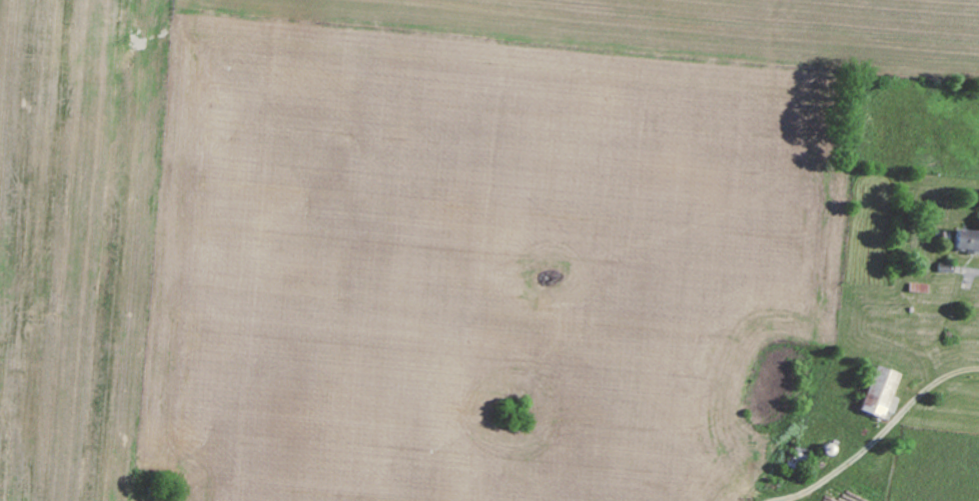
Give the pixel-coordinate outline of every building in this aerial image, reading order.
[(862,410),(885,418),(901,373),(877,365),(862,410)]
